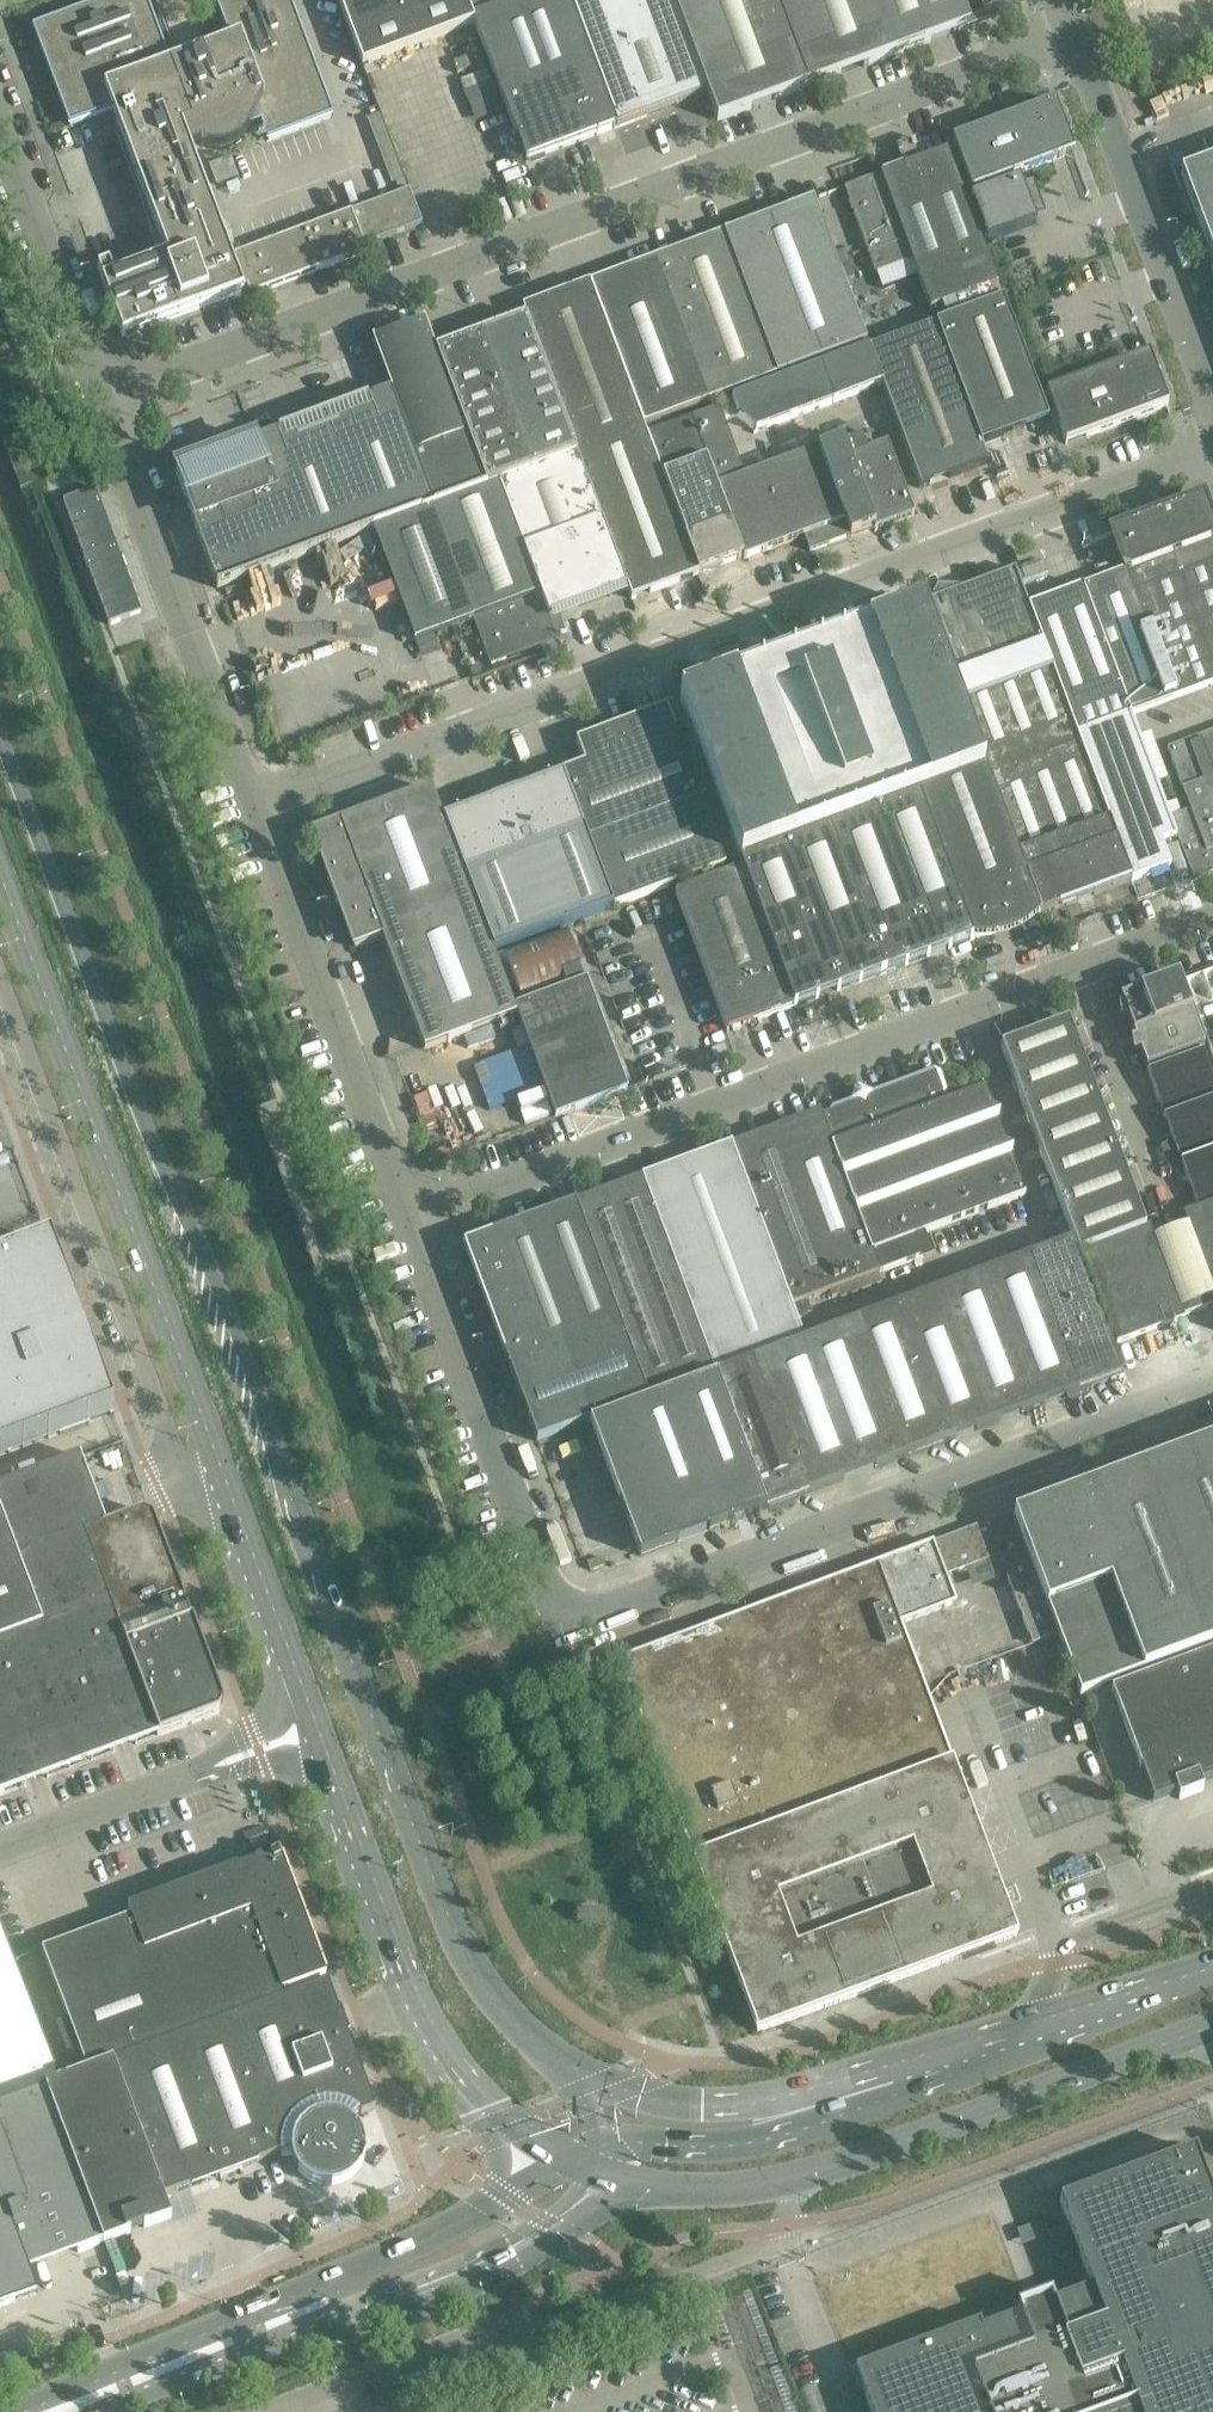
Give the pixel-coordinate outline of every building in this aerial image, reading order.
[(32,27),(69,126),(112,111),(104,88),(170,63),(146,0),(107,0),(32,27)] [(241,36),(263,97),(253,101),(261,123),(267,140),(333,116),(290,0),(226,0),(216,4),(230,41),(241,36)] [(363,65),(473,23),(470,14),(471,14),(466,0),(338,0),(363,65)] [(471,14),(504,1),(503,0),(466,0),(471,14)] [(474,18),(527,161),(618,127),(570,0),(521,0),(474,18)] [(618,127),(705,94),(669,0),(570,0),(618,127)] [(718,120),(808,87),(971,27),(1015,10),(1011,0),(673,0),(718,120)] [(1171,58),(1212,42),(1197,0),(1149,0),(1171,58)] [(170,63),(104,88),(112,111),(113,111),(168,257),(115,278),(110,265),(98,269),(102,279),(103,279),(104,281),(103,282),(123,337),(238,293),(238,291),(243,289),(231,258),(191,149),(200,145),(205,147),(209,148),(216,149),(219,148),(223,148),(230,146),(236,143),(240,140),(243,136),(243,137),(247,133),(249,130),(250,127),(261,123),(253,101),(263,97),(241,36),(230,41),(170,63)] [(1055,101),(952,140),(971,191),(977,189),(1010,177),(1054,160),(1053,159),(1063,156),(1064,154),(1065,152),(1066,150),(1059,133),(1065,130),(1055,101)] [(902,161),(922,158),(919,141),(900,144),(902,161)] [(947,150),(880,175),(914,264),(930,309),(997,284),(947,150)] [(1212,259),(1212,161),(1181,173),(1212,259)] [(911,259),(880,175),(845,188),(876,272),(911,259)] [(1010,177),(977,189),(979,194),(970,197),(987,242),(1036,223),(1035,220),(1031,221),(1017,184),(1021,182),(1020,179),(1011,182),(1010,177)] [(410,190),(351,212),(364,246),(422,224),(410,190)] [(813,200),(723,234),(777,376),(866,342),(813,200)] [(231,258),(243,289),(246,288),(249,297),(366,252),(364,246),(351,212),(231,258)] [(723,234),(658,258),(710,401),(777,376),(723,234)] [(658,258),(590,284),(643,426),(710,401),(658,258)] [(523,309),(526,317),(577,455),(644,429),(643,426),(590,284),(523,309)] [(1000,300),(936,324),(981,444),(1045,420),(1042,413),(1002,303),(1001,303),(1000,300)] [(863,330),(869,347),(934,323),(927,306),(863,330)] [(526,317),(480,334),(481,335),(533,472),(577,455),(526,317)] [(392,390),(389,391),(432,506),(433,509),(487,489),(435,351),(425,323),(373,342),(392,390)] [(869,349),(882,384),(920,488),(988,462),(936,324),(869,349)] [(480,334),(435,351),(487,489),(500,484),(533,472),(481,335),(480,334)] [(868,348),(821,365),(835,402),(882,384),(869,349),(868,348)] [(1167,405),(1149,354),(1046,392),(1066,443),(1167,405)] [(835,402),(821,365),(732,398),(739,417),(756,431),(835,402)] [(255,440),(274,489),(299,556),(372,529),(430,507),(432,506),(389,391),(389,390),(255,440)] [(691,420),(648,437),(686,539),(730,522),(717,488),(743,478),(717,410),(691,420)] [(843,440),(844,443),(859,437),(854,423),(834,431),(838,442),(843,440)] [(644,429),(577,455),(627,588),(631,599),(698,574),(686,539),(648,437),(647,437),(644,429)] [(859,437),(844,443),(877,529),(913,516),(886,445),(866,453),(859,437)] [(174,470),(192,518),(274,489),(255,440),(174,470)] [(838,442),(818,449),(844,520),(851,536),(851,537),(874,528),(875,530),(877,529),(844,443),(843,440),(838,442)] [(743,478),(717,488),(730,522),(743,557),(744,559),(804,536),(810,551),(851,536),(844,520),(818,449),(743,478)] [(533,472),(500,484),(541,595),(559,640),(567,637),(558,614),(627,588),(577,455),(533,472)] [(433,509),(432,510),(473,620),(541,595),(500,484),(487,489),(433,509)] [(142,612),(96,488),(62,500),(109,624),(142,612)] [(274,489),(192,518),(190,519),(215,587),(299,556),(274,489)] [(1083,586),(1114,672),(1131,715),(1212,684),(1212,528),(1202,499),(1111,534),(1124,570),(1083,586)] [(430,507),(372,529),(415,642),(473,620),(432,510),(430,507)] [(730,522),(686,539),(698,574),(743,557),(730,522)] [(922,605),(939,651),(941,650),(961,704),(1009,686),(1051,670),(1028,608),(1014,571),(922,605)] [(1028,608),(1051,670),(1058,689),(1065,707),(1068,716),(1072,724),(1076,736),(1131,715),(1114,672),(1083,586),(1028,608)] [(541,595),(473,620),(490,665),(555,640),(556,642),(558,641),(557,641),(559,640),(541,595)] [(703,688),(679,697),(689,723),(740,861),(766,852),(828,829),(918,795),(984,770),(964,718),(959,705),(939,651),(922,605),(703,688)] [(1051,670),(1009,686),(1016,704),(1058,689),(1051,670)] [(1058,689),(1016,704),(1023,722),(1065,707),(1058,689)] [(1065,707),(1023,722),(1030,740),(1072,724),(1068,716),(1065,707)] [(584,764),(563,772),(588,840),(614,908),(725,866),(701,799),(667,708),(576,742),(584,764)] [(1076,736),(1078,741),(1078,742),(1085,760),(1092,778),(1098,796),(1105,814),(1108,821),(1112,832),(1119,850),(1128,874),(1130,880),(1172,865),(1162,841),(1177,835),(1170,817),(1131,715),(1076,736)] [(1072,724),(1030,740),(1036,758),(1078,742),(1078,741),(1076,736),(1072,724)] [(1168,748),(1190,810),(1170,817),(1177,835),(1194,879),(1212,872),(1212,731),(1168,748)] [(1078,742),(1036,758),(1043,776),(1085,760),(1078,742)] [(1085,760),(1043,776),(1050,794),(1092,778),(1085,760)] [(985,770),(918,795),(972,939),(976,940),(984,941),(994,940),(1007,937),(1018,933),(1028,927),(1037,919),(1043,912),(1040,914),(987,775),(985,770)] [(563,775),(444,820),(494,953),(612,908),(563,775)] [(1092,778),(1050,794),(1056,812),(1098,796),(1092,778)] [(431,790),(341,823),(311,834),(354,948),(383,938),(425,1049),(516,1015),(474,903),(431,790)] [(918,795),(828,829),(882,973),(972,939),(951,885),(918,795)] [(1098,796),(1056,812),(1063,830),(1105,814),(1098,796)] [(1105,814),(1063,830),(1070,848),(1112,832),(1108,821),(1105,814)] [(740,862),(741,867),(759,914),(794,1007),(816,999),(882,973),(828,829),(766,852),(740,861),(740,862)] [(1112,832),(1070,848),(1076,865),(1119,850),(1112,832)] [(1119,850),(1076,865),(1085,890),(1128,874),(1119,850)] [(741,867),(675,894),(727,1032),(794,1007),(759,914),(748,884),(741,867)] [(1128,874),(1085,890),(1095,915),(1137,899),(1130,880),(1128,874)] [(566,929),(503,952),(522,1002),(584,978),(566,929)] [(1178,978),(1120,1000),(1122,1005),(1118,1005),(1121,1020),(1127,1018),(1133,1034),(1191,1012),(1187,1002),(1178,978)] [(586,982),(515,1008),(555,1117),(627,1091),(586,982)] [(1204,1047),(1191,1012),(1133,1034),(1135,1039),(1131,1039),(1133,1053),(1140,1052),(1146,1069),(1204,1047)] [(1069,1022),(1001,1047),(1078,1254),(1082,1252),(1146,1228),(1069,1022)] [(1147,1070),(1198,1208),(1212,1202),(1212,1079),(1202,1050),(1147,1070)] [(831,1144),(946,1102),(944,1097),(947,1091),(940,1072),(933,1069),(872,1091),(857,1085),(850,1100),(832,1106),(829,1112),(821,1115),(831,1144)] [(986,1088),(946,1102),(831,1144),(872,1252),(923,1233),(923,1232),(1025,1195),(1011,1158),(1013,1150),(1006,1144),(998,1122),(999,1114),(993,1108),(986,1088)] [(819,1112),(731,1145),(797,1319),(810,1313),(806,1300),(880,1272),(872,1252),(831,1144),(821,1115),(819,1112)] [(731,1145),(640,1179),(713,1376),(715,1375),(758,1359),(805,1341),(797,1319),(731,1145)] [(640,1179),(576,1204),(648,1400),(713,1376),(640,1179)] [(1184,1214),(1188,1225),(1212,1292),(1212,1202),(1198,1208),(1198,1209),(1184,1214)] [(465,1245),(537,1441),(590,1422),(648,1400),(576,1204),(465,1245)] [(1117,1344),(1184,1319),(1183,1316),(1212,1305),(1212,1292),(1188,1225),(1154,1237),(1150,1227),(1146,1228),(1082,1252),(1117,1344)] [(930,1249),(923,1233),(872,1252),(880,1272),(920,1257),(919,1253),(930,1249)] [(1072,1241),(1027,1258),(1078,1392),(1122,1375),(1072,1241)] [(51,1243),(0,1262),(0,1456),(114,1414),(51,1243)] [(1027,1258),(982,1275),(1032,1409),(1078,1392),(1027,1258)] [(982,1275),(918,1299),(969,1433),(1032,1409),(982,1275)] [(918,1299),(849,1325),(898,1459),(969,1433),(918,1299)] [(805,1341),(758,1359),(809,1493),(898,1459),(849,1325),(805,1342),(805,1341)] [(758,1359),(715,1375),(766,1509),(809,1493),(758,1359)] [(713,1376),(648,1400),(590,1422),(640,1556),(759,1512),(766,1509),(715,1375),(713,1376)] [(1014,1516),(1081,1694),(1212,1645),(1212,1441),(1014,1516)] [(5,1794),(157,1736),(219,1713),(219,1712),(223,1704),(224,1703),(223,1702),(154,1516),(153,1516),(152,1516),(144,1512),(143,1511),(106,1525),(80,1456),(34,1474),(0,1487),(0,1795),(5,1794)] [(1012,1514),(934,1543),(946,1576),(1000,1556),(1033,1642),(1056,1634),(1012,1514)] [(934,1543),(618,1661),(693,1858),(950,1761),(899,1625),(956,1604),(946,1576),(934,1543)] [(1112,1690),(1153,1802),(1177,1793),(1180,1799),(1204,1790),(1201,1784),(1212,1780),(1212,1652),(1112,1690)] [(950,1761),(693,1858),(758,2032),(1017,1935),(950,1761)] [(279,1852),(128,1909),(132,1917),(145,1953),(252,1912),(284,1998),(328,1982),(279,1852)] [(132,1917),(43,1951),(88,2071),(113,2061),(284,1998),(252,1912),(145,1953),(132,1917)] [(284,1998),(113,2061),(163,2196),(281,2152),(283,2166),(295,2162),(302,2173),(309,2179),(318,2183),(328,2185),(338,2184),(348,2180),(356,2173),(361,2167),(364,2159),(365,2151),(365,2143),(363,2137),(359,2130),(356,2126),(351,2121),(358,2113),(361,2114),(375,2109),(328,1982),(284,1998)] [(88,2071),(46,2087),(103,2243),(171,2217),(163,2196),(113,2061),(88,2071)] [(41,2234),(20,2242),(30,2270),(103,2243),(46,2087),(29,2094),(17,2063),(0,2070),(0,2082),(8,2102),(0,2105),(0,2126),(41,2234)] [(38,2292),(30,2270),(20,2242),(41,2234),(0,2126),(0,2306),(38,2292)] [(1196,2150),(1120,2178),(1083,2192),(1083,2193),(1060,2201),(1086,2270),(1091,2282),(1093,2288),(1056,2302),(1054,2302),(1052,2296),(1053,2295),(1052,2294),(1041,2298),(1042,2300),(1028,2305),(1028,2303),(1016,2307),(1017,2309),(1018,2308),(1021,2315),(1019,2316),(982,2329),(980,2323),(970,2327),(959,2331),(924,2344),(855,2370),(863,2391),(864,2392),(871,2411),(1212,2411),(1212,2196),(1196,2150)]
